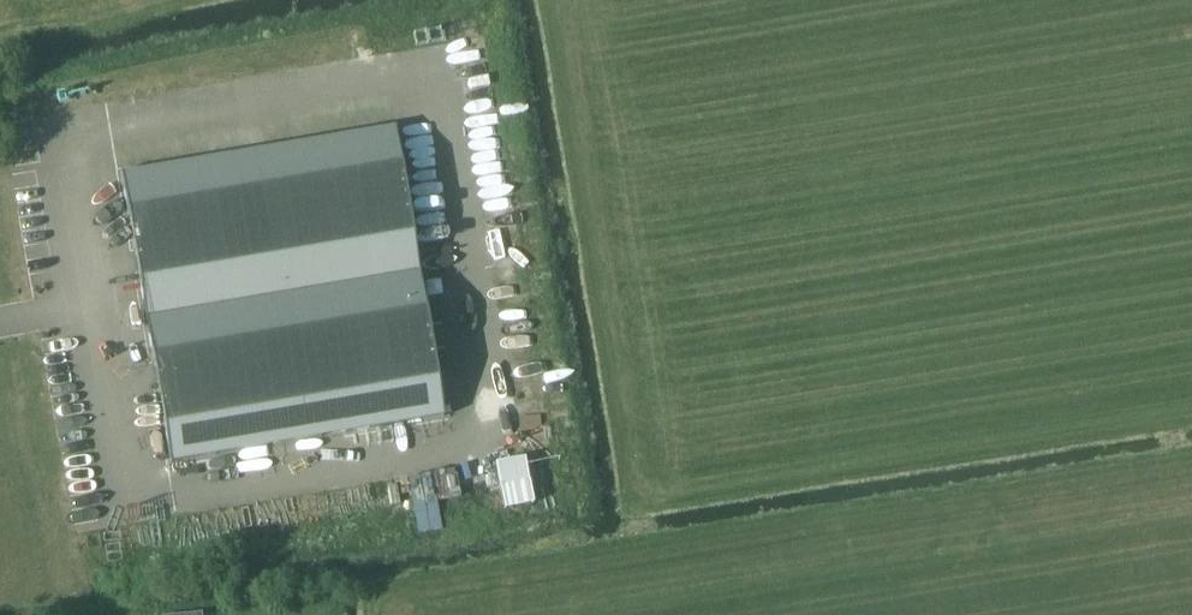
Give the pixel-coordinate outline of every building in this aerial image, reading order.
[(122,172),(171,462),(444,415),(394,126),(122,172)] [(529,452),(498,458),(507,505),(538,499),(529,452)] [(439,490),(455,488),(453,467),(413,470),(418,528),(442,526),(439,490)]
